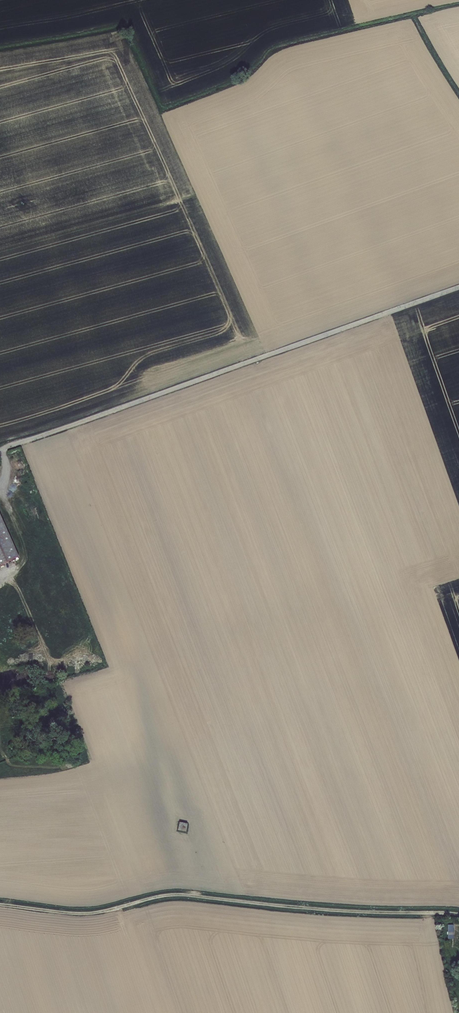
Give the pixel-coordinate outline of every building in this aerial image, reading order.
[(19,557),(0,514),(0,566),(19,557)] [(9,746),(12,752),(18,751),(15,744),(9,746)] [(179,821),(178,830),(186,831),(187,823),(179,821)]
